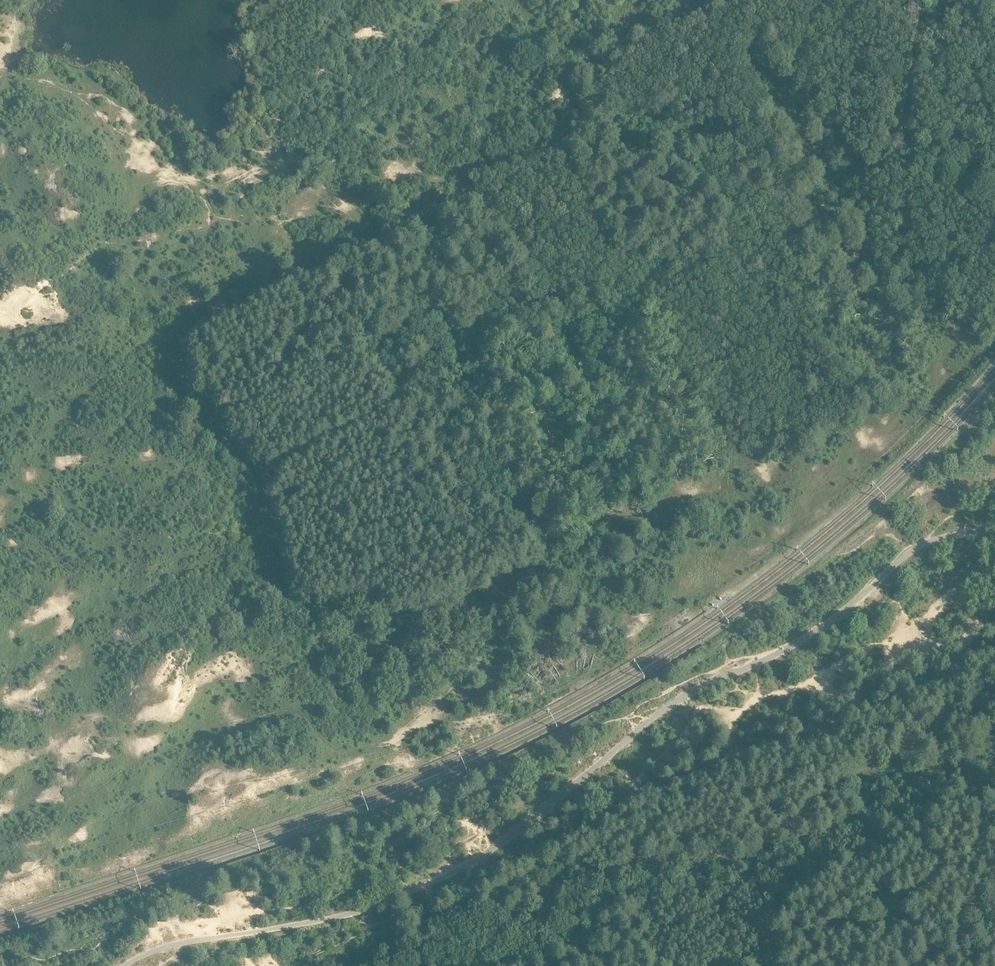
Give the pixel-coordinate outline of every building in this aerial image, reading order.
[(633,740),(622,748),(627,755),(638,747),(633,740)]
